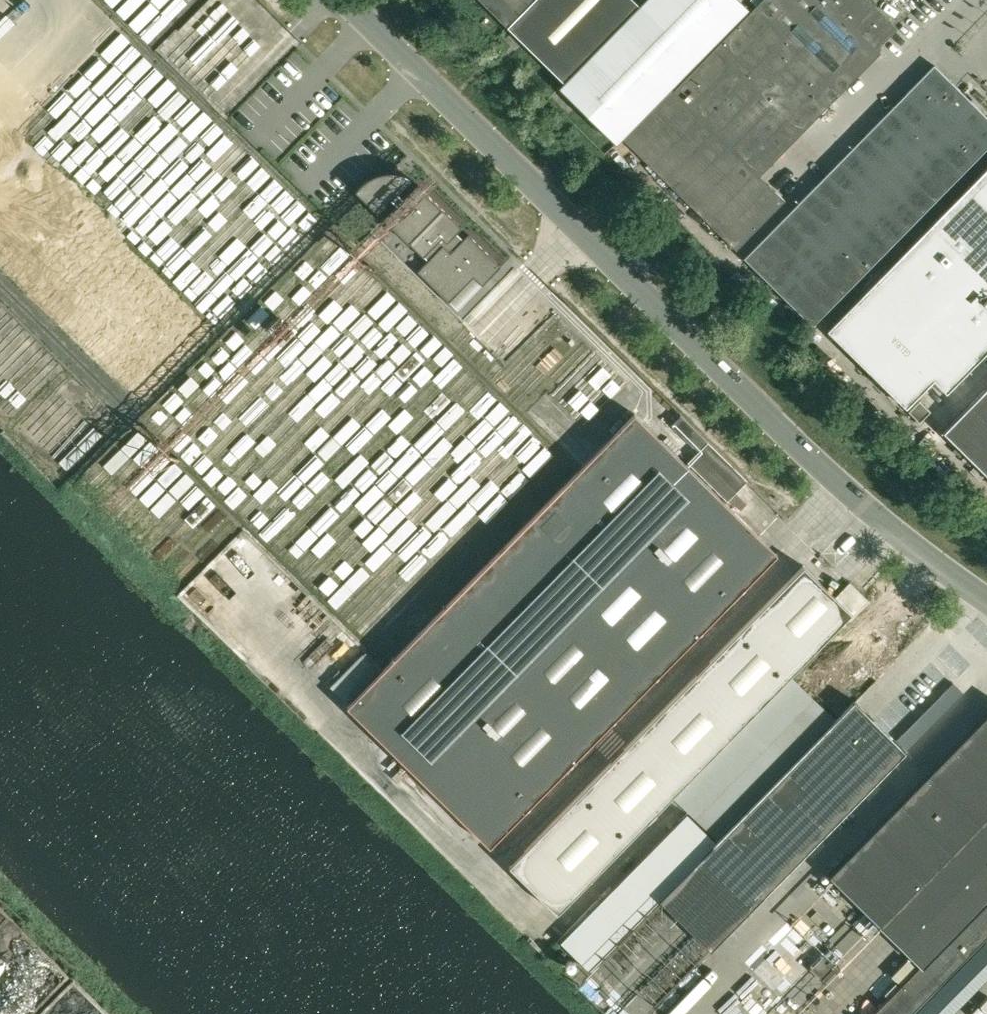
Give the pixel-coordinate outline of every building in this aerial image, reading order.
[(509,25),(533,0),(482,0),(508,25),(509,25)] [(639,4),(635,0),(533,0),(509,25),(566,79),(639,4)] [(639,4),(566,79),(558,87),(615,142),(748,6),(741,0),(644,0),(639,4)] [(673,89),(759,175),(879,51),(875,47),(895,26),(869,0),(761,0),(673,89)] [(814,325),(986,147),(986,115),(933,64),(745,258),(814,325)] [(759,175),(673,89),(670,87),(621,137),(736,249),(784,200),(759,175)] [(827,331),(907,408),(934,380),(947,392),(986,351),(986,166),(827,331)] [(355,191),(358,193),(377,212),(391,199),(397,205),(384,218),(423,257),(424,256),(428,253),(431,256),(428,260),(417,271),(449,302),(449,301),(473,277),(482,285),(501,266),(468,234),(463,240),(456,233),(462,228),(418,184),(404,198),(398,192),(411,178),(410,177),(408,176),(406,175),(404,175),(400,173),(402,171),(397,167),(392,172),(391,172),(386,172),(381,173),(377,174),(375,175),(372,176),(368,178),(366,179),(364,181),(363,182),(361,184),(359,185),(358,187),(357,189),(355,191)] [(941,432),(986,477),(986,386),(941,432)] [(920,422),(931,411),(919,400),(909,412),(920,422)] [(496,838),(761,570),(777,553),(634,413),(627,421),(618,430),(355,699),(348,706),(489,845),(496,838)] [(698,450),(707,441),(681,414),(671,424),(698,450)] [(851,612),(803,565),(509,865),(557,912),(851,612)] [(716,841),(712,844),(764,895),(905,751),(854,701),(716,841)] [(829,875),(920,965),(872,1013),(911,1013),(986,936),(986,714),(829,875)]
